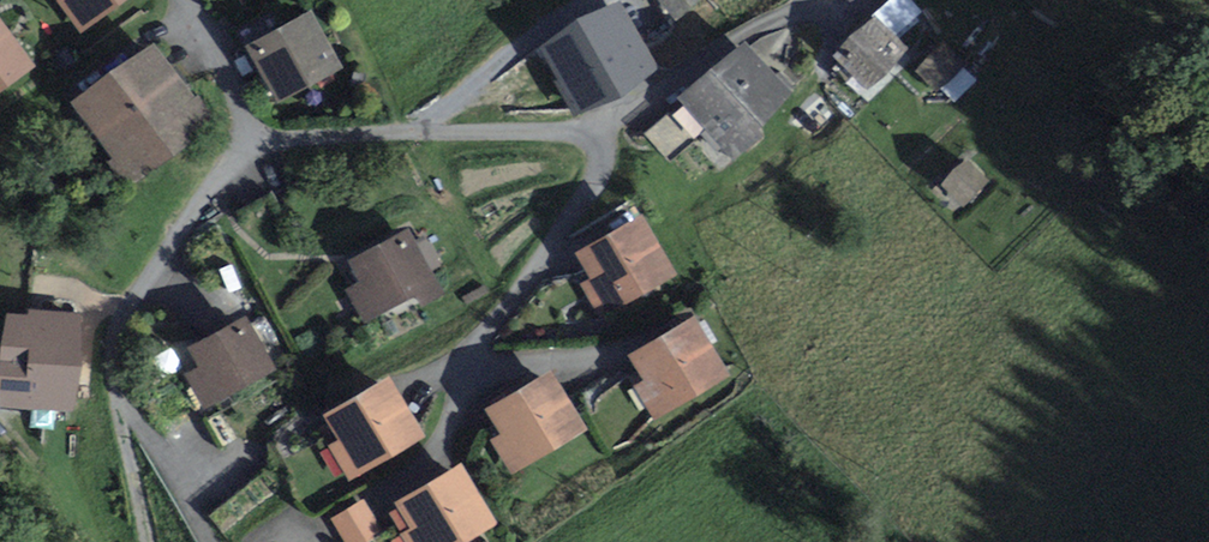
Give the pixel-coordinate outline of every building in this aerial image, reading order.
[(60,1),(80,29),(120,0),(61,0),(60,1)] [(677,26),(702,0),(650,0),(677,26)] [(638,48),(615,6),(547,43),(582,107),(655,68),(643,45),(638,48)] [(339,67),(310,13),(248,46),(277,99),(339,67)] [(904,50),(874,19),(838,55),(869,85),(904,50)] [(0,25),(0,86),(29,64),(0,25)] [(790,96),(742,44),(684,97),(732,148),(790,96)] [(961,63),(944,45),(919,69),(936,87),(961,63)] [(189,99),(151,48),(78,102),(133,175),(211,118),(194,96),(189,99)] [(986,181),(966,162),(944,184),(964,203),(986,181)] [(614,214),(572,228),(577,244),(619,229),(614,214)] [(672,273),(641,218),(579,253),(594,279),(584,285),(601,314),(672,273)] [(439,291),(407,232),(354,260),(364,280),(350,287),(367,319),(419,291),(423,300),(439,291)] [(77,320),(8,314),(1,402),(71,407),(77,320)] [(269,369),(243,320),(192,348),(202,366),(189,373),(206,404),(269,369)] [(725,374),(693,320),(633,355),(648,380),(639,386),(657,415),(725,374)] [(583,429),(551,374),(493,409),(507,432),(494,439),(513,470),(583,429)] [(419,436),(388,381),(330,414),(344,439),(332,446),(350,476),(419,436)] [(459,466),(398,503),(414,528),(403,535),(407,541),(460,541),(493,522),(459,466)] [(361,502),(335,519),(349,541),(357,541),(378,529),(361,502)]
